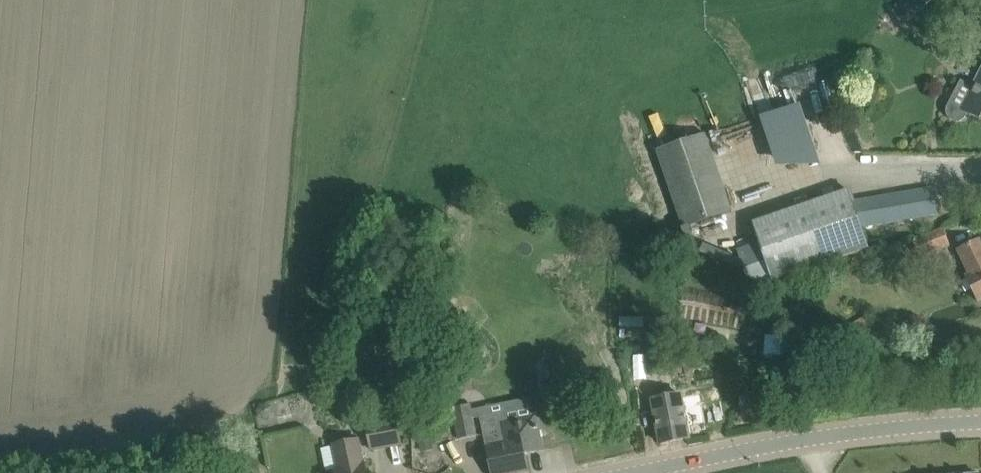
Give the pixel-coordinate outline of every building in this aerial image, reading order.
[(895,6),(910,21),(930,0),(901,0),(895,6)] [(968,112),(980,119),(980,73),(974,87),(961,80),(949,105),(948,109),(948,111),(949,115),(950,118),(953,120),(956,121),(960,121),(963,119),(966,117),(968,112)] [(729,210),(702,131),(654,147),(680,226),(729,210)] [(750,223),(754,235),(742,239),(752,266),(763,262),(770,281),(869,247),(862,227),(937,214),(932,188),(853,202),(849,190),(750,223)] [(943,228),(914,239),(921,256),(950,245),(943,228)] [(969,274),(966,275),(978,301),(980,300),(980,238),(957,250),(969,274)] [(647,349),(647,352),(647,372),(663,372),(663,349),(647,349)] [(410,382),(408,360),(388,362),(389,384),(410,382)] [(682,395),(653,400),(661,444),(690,438),(682,395)] [(269,419),(273,414),(272,408),(267,403),(261,404),(256,409),(257,416),(262,420),(269,419)] [(479,406),(453,412),(455,419),(459,439),(477,435),(473,415),(481,413),(479,406)] [(486,446),(492,472),(519,472),(530,471),(526,454),(528,454),(528,452),(526,453),(525,449),(539,446),(541,442),(536,414),(504,421),(503,415),(499,413),(480,417),(486,446)] [(402,443),(397,418),(367,424),(372,450),(402,443)] [(358,440),(340,444),(333,446),(338,469),(336,470),(337,472),(366,472),(358,440)] [(423,451),(432,449),(430,441),(421,442),(423,451)]
